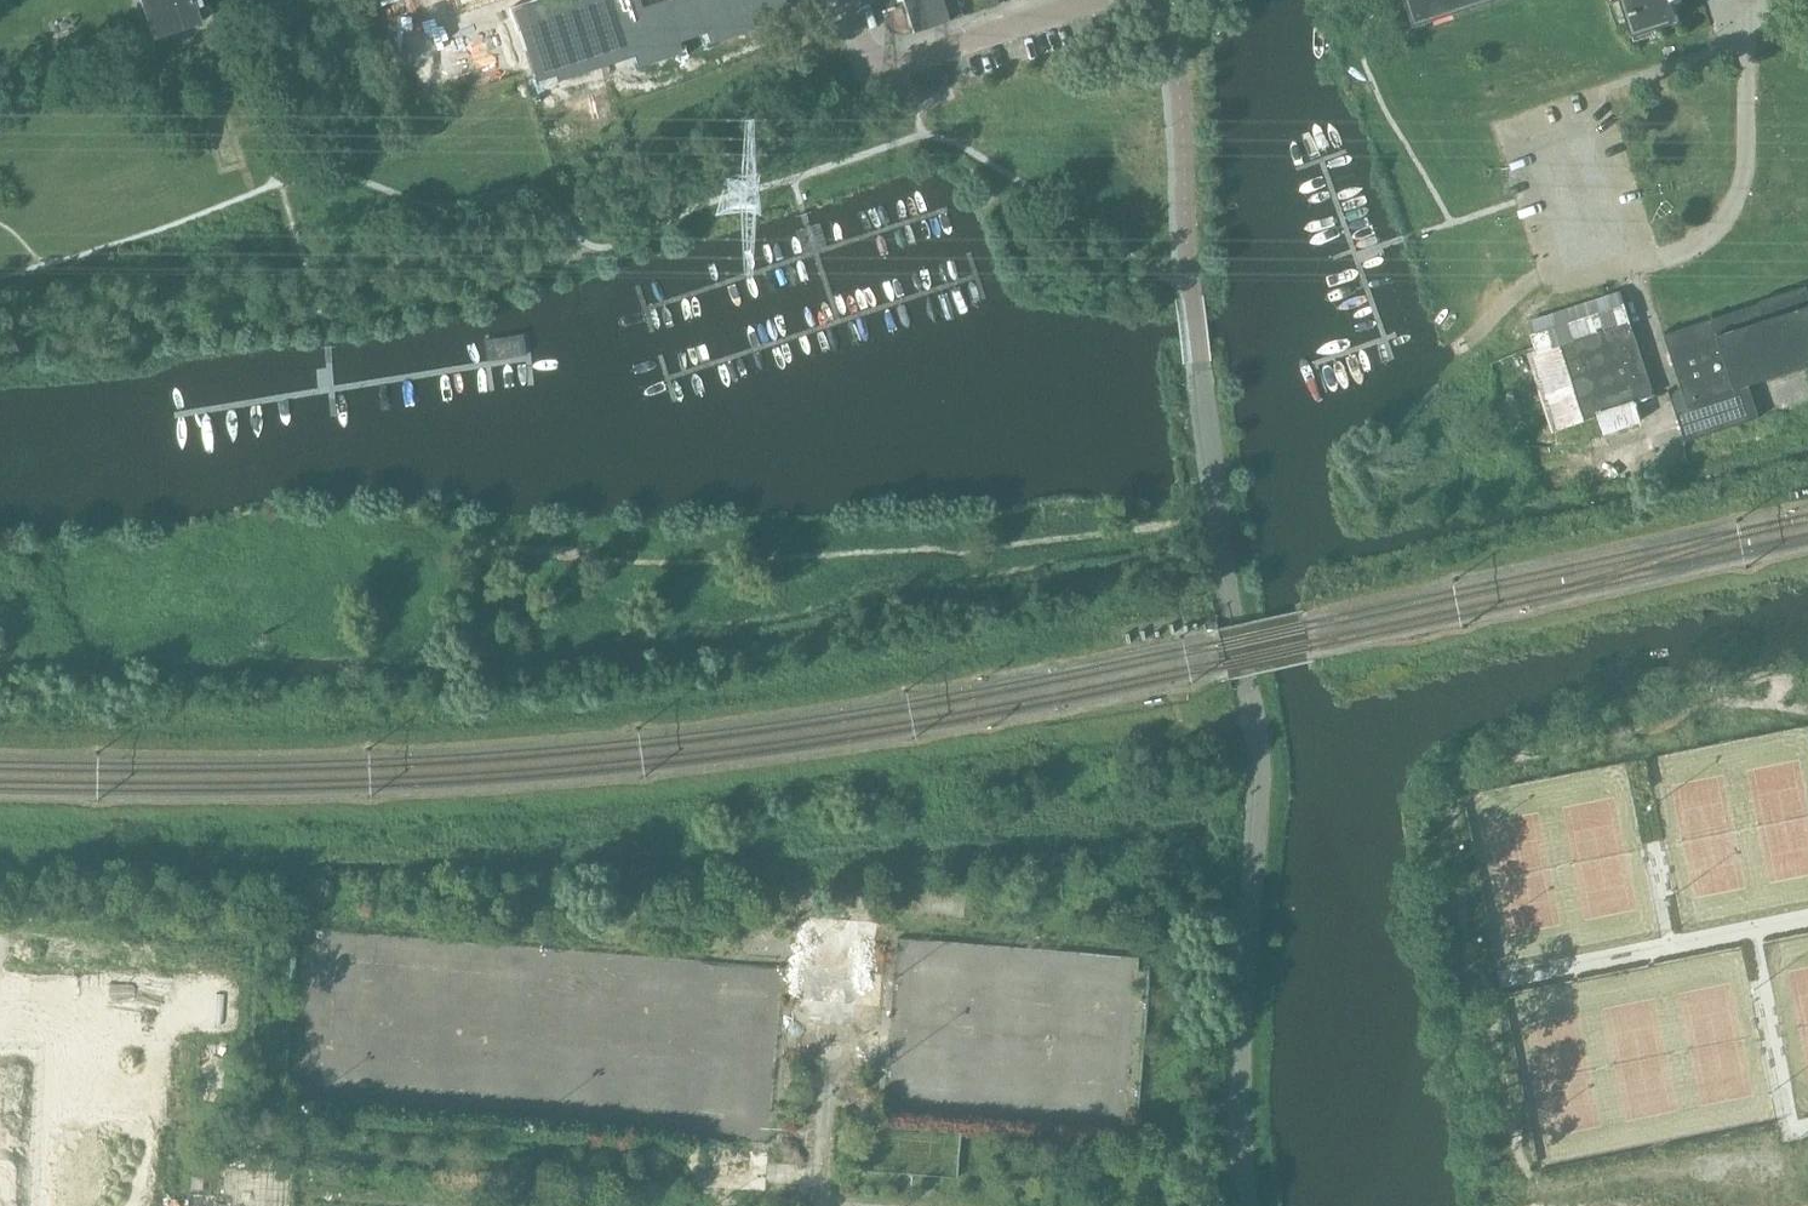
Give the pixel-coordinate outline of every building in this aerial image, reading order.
[(152,38),(200,22),(193,0),(139,0),(152,38)] [(454,8),(479,0),(451,0),(454,8)] [(518,13),(530,49),(539,77),(558,71),(560,76),(601,63),(593,41),(629,29),(633,40),(669,29),(673,40),(709,28),(712,39),(750,27),(746,16),(782,4),(780,0),(664,0),(660,1),(660,0),(557,0),(518,13)] [(903,3),(913,32),(949,21),(942,0),(912,0),(903,3)] [(985,9),(999,4),(997,0),(982,0),(985,9)] [(1417,25),(1493,0),(1409,0),(1417,25)] [(1635,35),(1680,20),(1674,0),(1623,0),(1635,35)] [(1682,388),(1676,390),(1671,399),(1685,442),(1759,417),(1749,385),(1807,366),(1807,289),(1807,286),(1759,301),(1760,303),(1714,318),(1713,316),(1711,317),(1712,319),(1666,334),(1665,332),(1663,333),(1682,388)] [(1654,396),(1620,293),(1530,323),(1563,425),(1598,413),(1604,432),(1641,420),(1635,402),(1654,396)] [(809,914),(804,1000),(813,1000),(812,1016),(855,1018),(856,1003),(882,1004),(884,970),(876,969),(879,918),(809,914)] [(290,1168),(223,1165),(221,1192),(191,1190),(190,1205),(288,1205),(290,1168)]
